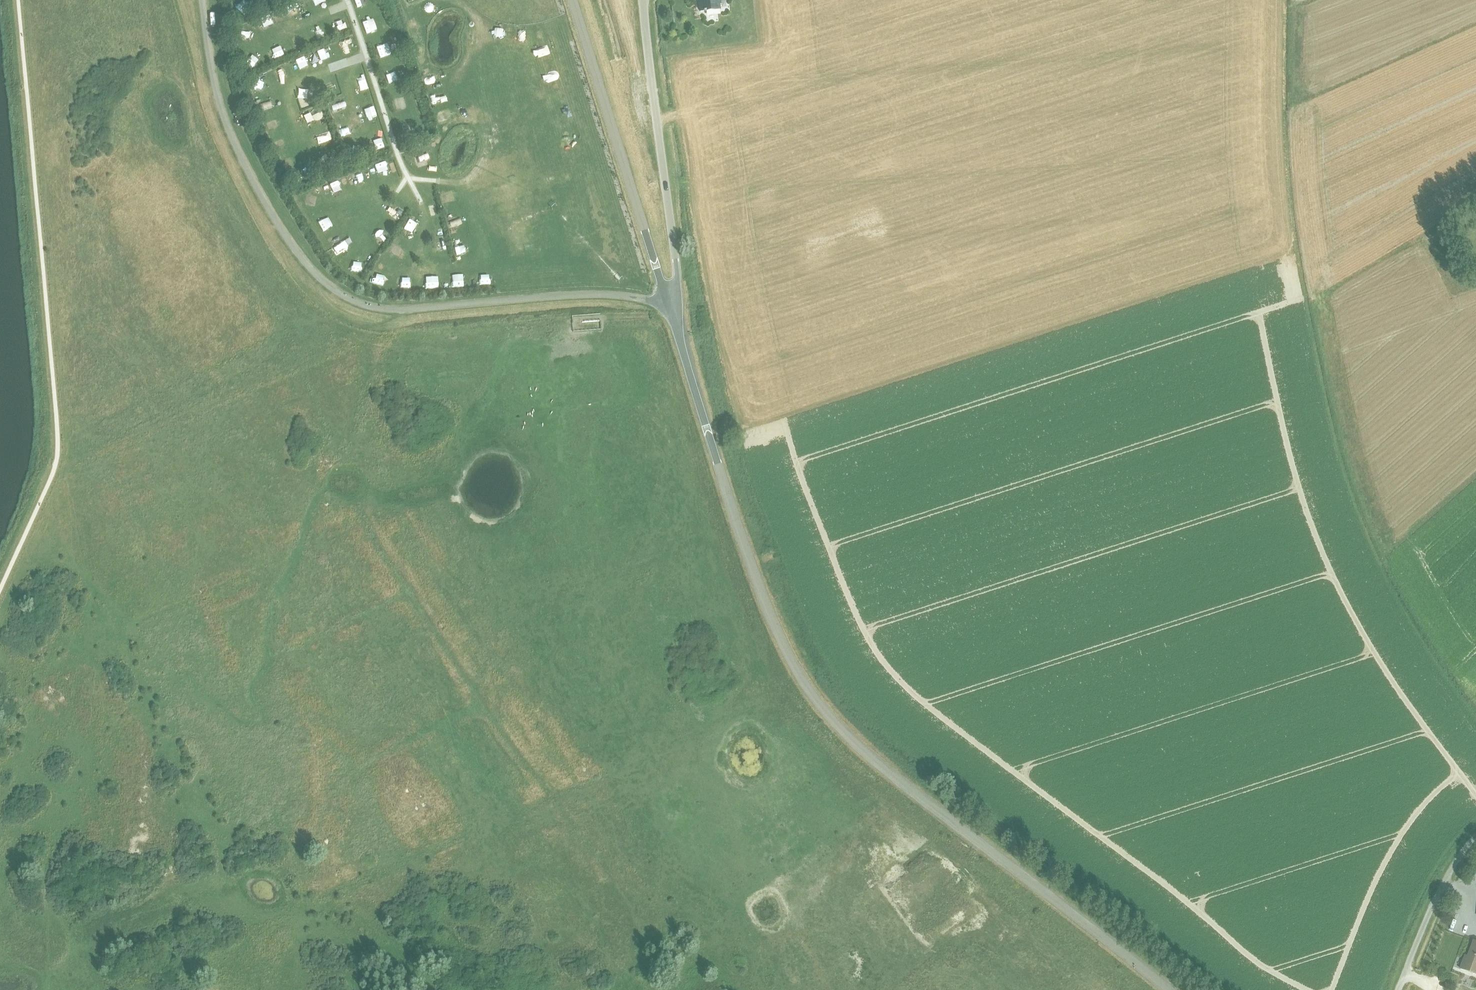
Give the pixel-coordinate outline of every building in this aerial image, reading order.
[(235,8),(243,9),(244,0),(236,0),(235,8)] [(702,2),(699,2),(700,12),(715,10),(720,10),(719,1),(719,0),(702,0),(702,2)] [(307,3),(297,6),(300,14),(309,10),(307,3)] [(281,23),(291,20),(288,10),(279,12),(281,23)] [(361,20),(364,31),(375,28),(371,16),(361,20)] [(270,18),(260,21),(263,31),(273,28),(270,18)] [(330,21),(325,23),(329,33),(335,31),(330,21)] [(314,27),(306,30),(310,40),(318,37),(314,27)] [(241,42),(253,40),(251,29),(239,32),(241,42)] [(347,41),(333,46),(336,55),(350,49),(347,41)] [(373,57),(384,54),(380,42),(370,46),(373,57)] [(265,49),(268,57),(277,54),(274,45),(265,49)] [(317,48),(322,61),(329,59),(325,45),(317,48)] [(249,63),(259,58),(256,51),(246,55),(249,63)] [(280,64),(274,68),(280,77),(286,73),(280,64)] [(388,70),(379,73),(382,83),(392,80),(388,70)] [(264,90),(261,78),(252,80),(254,92),(264,90)] [(390,109),(400,106),(396,93),(386,96),(390,109)] [(258,99),(259,107),(271,106),(270,98),(258,99)] [(330,110),(340,108),(338,101),(329,103),(330,110)] [(277,112),(264,118),(269,128),(282,122),(277,112)] [(302,116),(304,126),(314,123),(311,113),(302,116)] [(394,124),(397,133),(407,130),(404,121),(394,124)] [(339,127),(342,133),(351,129),(348,123),(339,127)] [(311,145),(316,144),(313,132),(307,134),(311,145)] [(285,158),(295,152),(291,145),(281,150),(285,158)] [(417,166),(423,165),(420,152),(415,153),(417,166)] [(315,156),(317,164),(324,163),(323,155),(315,156)] [(376,163),(379,172),(386,171),(384,161),(376,163)] [(304,166),(290,170),(292,178),(307,173),(304,166)] [(358,189),(368,185),(361,169),(352,173),(358,189)] [(333,189),(341,185),(337,177),(329,180),(333,189)] [(430,214),(436,213),(433,202),(427,203),(430,214)] [(396,223),(402,211),(396,208),(390,220),(396,223)] [(320,226),(334,221),(330,211),(316,216),(320,226)] [(449,228),(459,226),(456,214),(446,217),(449,228)] [(402,227),(408,231),(415,220),(409,216),(402,227)] [(381,241),(386,236),(377,228),(372,234),(381,241)] [(330,241),(337,249),(346,242),(338,234),(330,241)] [(393,242),(389,249),(395,254),(400,247),(393,242)] [(346,260),(354,265),(360,256),(352,251),(346,260)] [(375,280),(384,281),(385,271),(376,271),(375,280)] [(448,283),(455,284),(456,273),(449,273),(448,283)] [(406,274),(396,274),(396,284),(406,284),(406,274)] [(421,274),(420,283),(428,284),(428,274),(421,274)] [(482,275),(471,275),(471,284),(483,283),(482,275)] [(772,553),(758,557),(761,565),(775,560),(775,559),(769,561),(768,555),(773,554),(772,553)] [(1460,969),(1475,974),(1475,972),(1475,942),(1473,941),(1466,961),(1463,959),(1460,969)]
